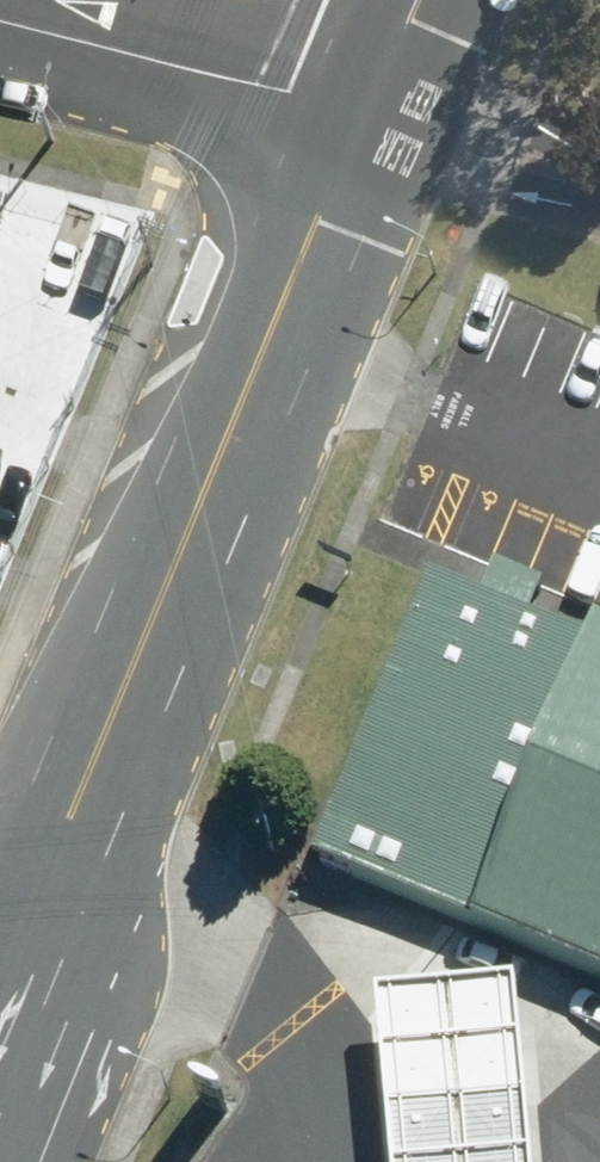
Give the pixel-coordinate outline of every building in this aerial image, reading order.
[(425,581),(308,869),(599,988),(599,633),(590,629),(583,645),(523,621),(537,587),(490,568),(476,602),(425,581)] [(521,994),(374,1006),(386,1161),(534,1161),(521,994)]
